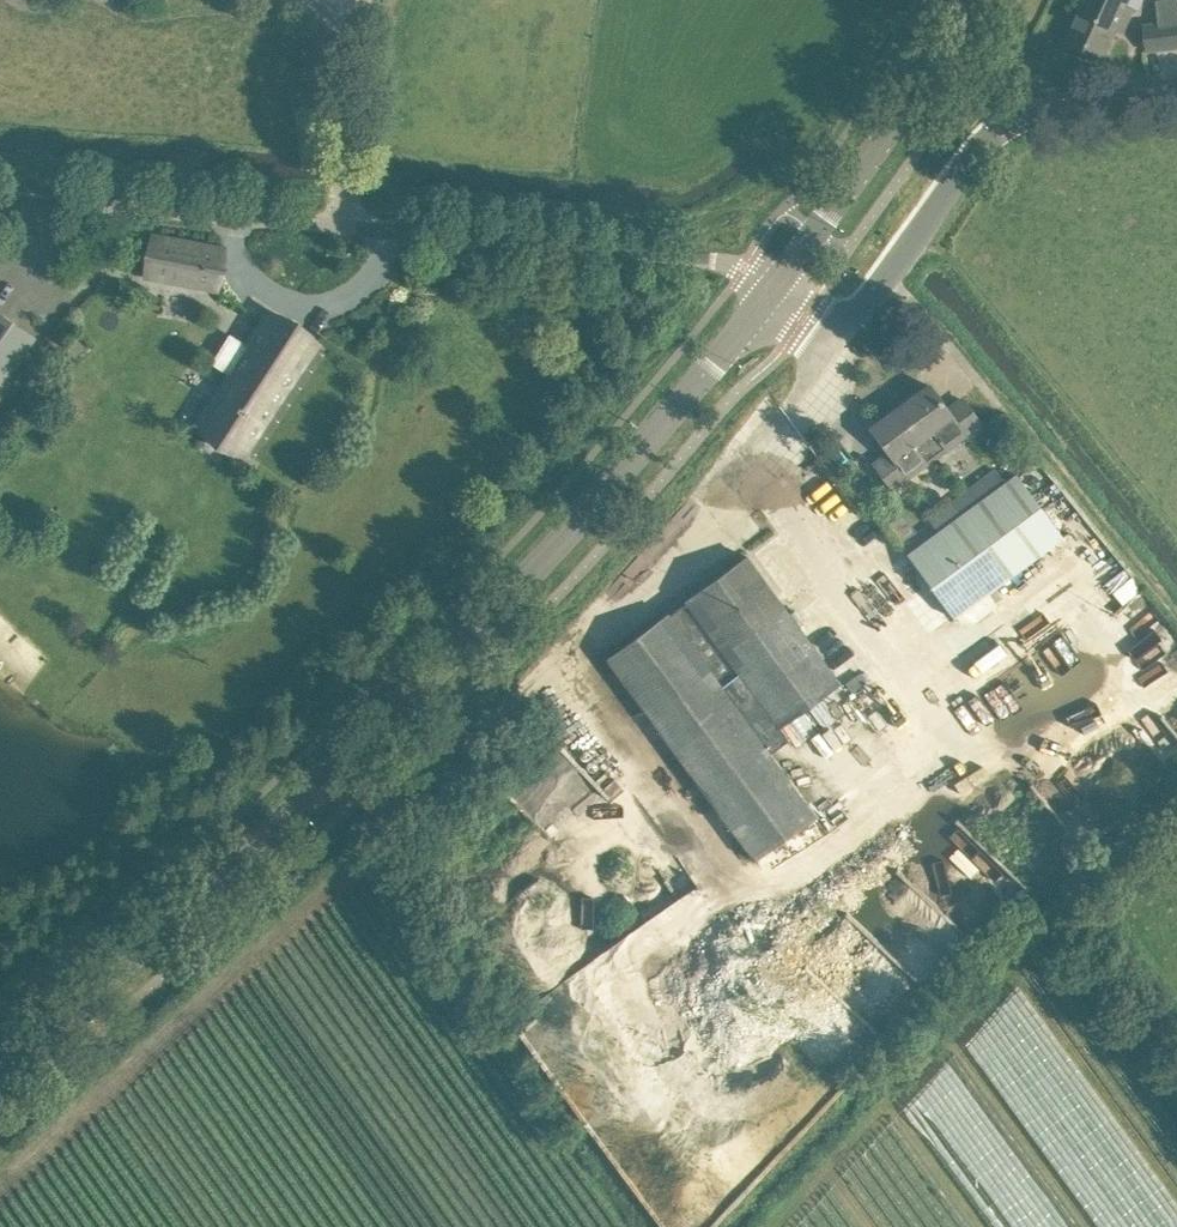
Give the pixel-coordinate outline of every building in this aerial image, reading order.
[(1066,41),(1104,57),(1117,27),(1124,30),(1134,6),(1128,3),(1129,0),(1085,0),(1066,41)] [(1157,0),(1160,22),(1144,24),(1147,50),(1176,46),(1176,0),(1159,0),(1157,0)] [(222,250),(154,238),(148,273),(215,286),(222,250)] [(231,375),(199,427),(240,454),(315,339),(272,310),(250,346),(229,333),(211,363),(231,375)] [(20,357),(34,337),(0,313),(0,386),(5,378),(20,357)] [(928,384),(899,404),(920,433),(934,453),(946,445),(978,422),(975,418),(961,398),(947,409),(928,384)] [(934,453),(920,433),(899,404),(870,425),(889,451),(874,462),(891,485),(934,453)] [(971,502),(903,552),(950,615),(1049,542),(1058,535),(1061,533),(1014,470),(1001,480),(992,469),(962,490),(971,502)] [(860,476),(851,483),(859,494),(868,487),(860,476)] [(673,611),(607,659),(621,678),(621,679),(753,856),(813,813),(721,684),(740,670),(780,726),(808,706),(840,683),(762,575),(747,556),(688,600),(685,596),(670,607),(673,611)] [(987,595),(959,615),(967,626),(996,606),(993,602),(1001,597),(995,589),(987,595)] [(1147,592),(1127,605),(1129,609),(1116,617),(1121,624),(1154,603),(1147,592)]
